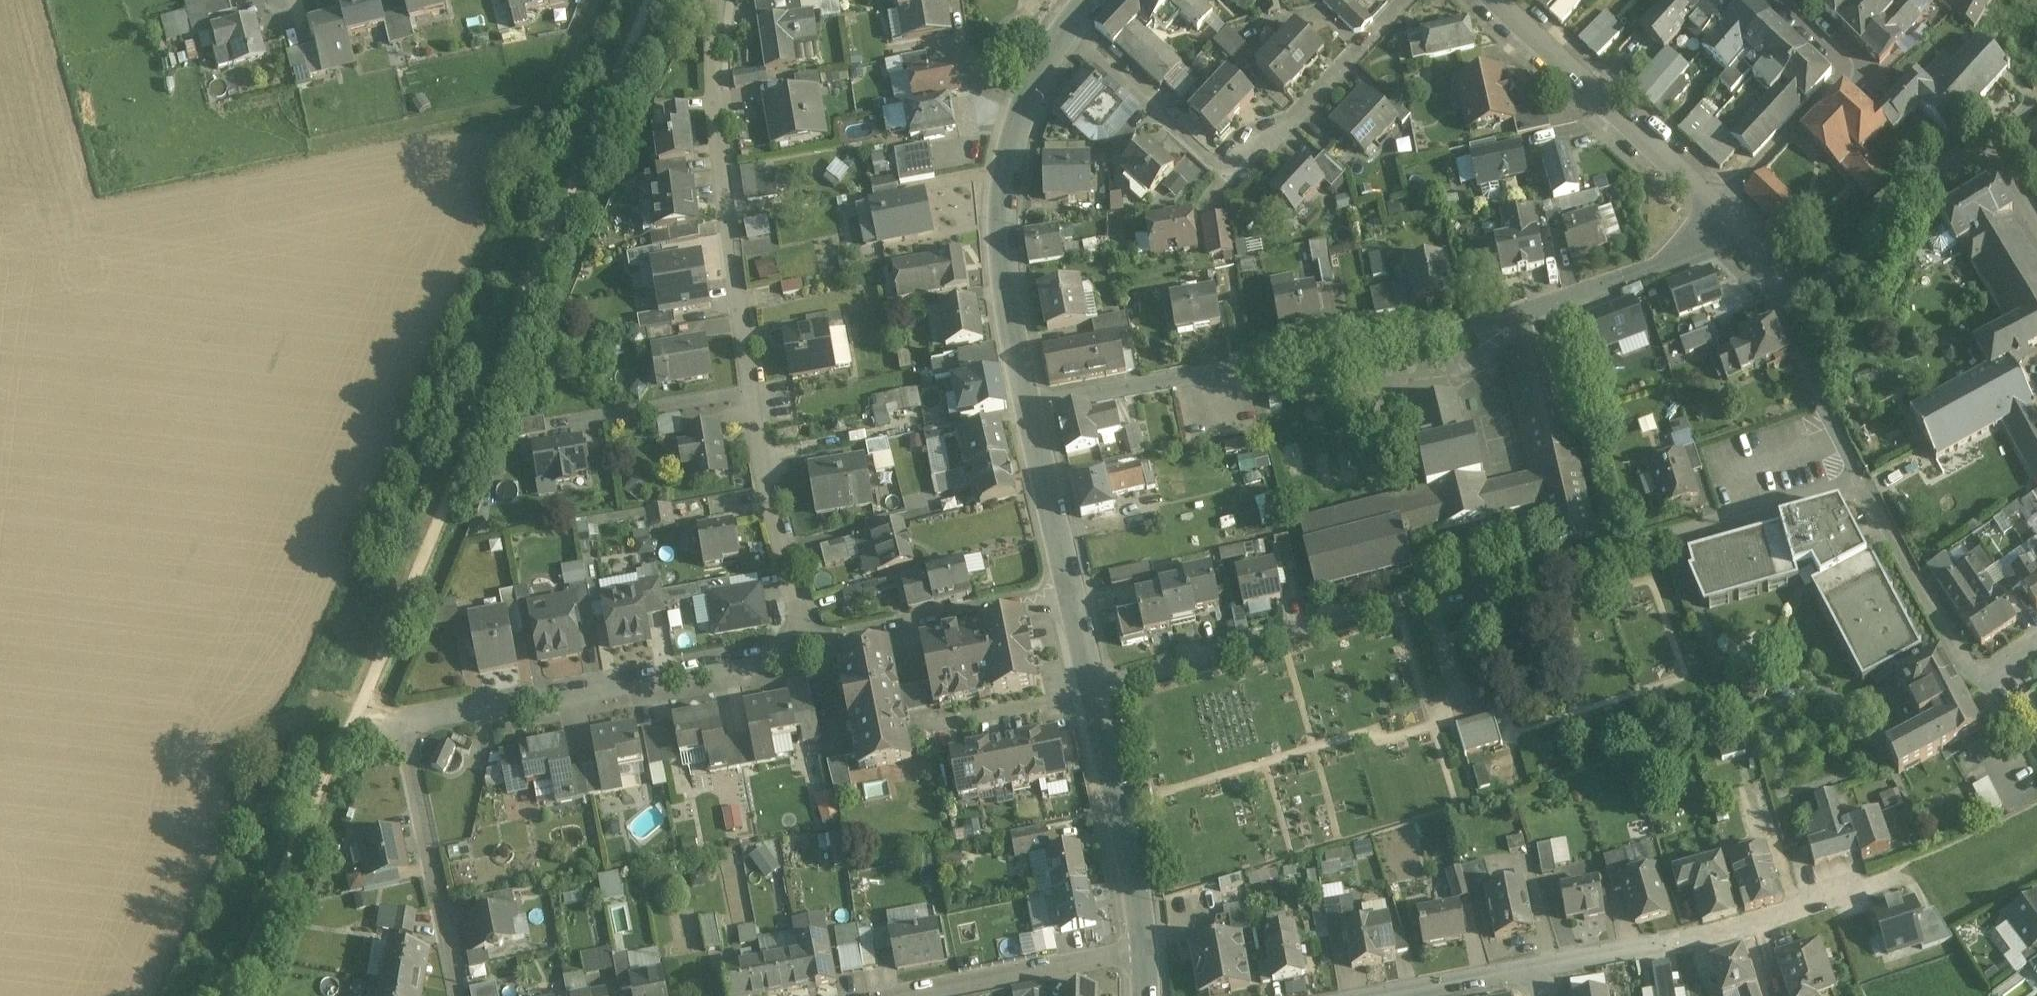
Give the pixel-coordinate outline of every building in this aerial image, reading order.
[(185,11),(204,6),(203,0),(183,0),(185,11)] [(204,6),(208,19),(231,13),(227,0),(204,6)] [(343,16),(348,36),(385,27),(386,26),(384,16),(379,0),(339,0),(343,16)] [(407,10),(409,20),(410,20),(448,11),(445,0),(404,0),(407,10)] [(515,28),(529,25),(526,11),(549,5),(548,0),(508,0),(515,28)] [(760,0),(764,21),(803,15),(800,0),(761,0),(760,0)] [(803,15),(814,13),(820,12),(822,20),(841,17),(838,1),(820,4),(820,0),(800,0),(803,15)] [(903,13),(906,13),(910,39),(950,32),(945,0),(901,0),(903,13)] [(1112,12),(1130,29),(1137,23),(1147,32),(1153,26),(1151,24),(1154,20),(1166,32),(1181,15),(1198,31),(1213,15),(1197,0),(1124,0),(1112,12)] [(1258,0),(1230,0),(1247,15),(1259,1),(1258,0)] [(1269,14),(1281,11),(1278,0),(1265,0),(1269,14)] [(1351,0),(1327,0),(1323,4),(1340,19),(1355,5),(1351,0)] [(1546,9),(1554,0),(1536,0),(1546,9)] [(1583,0),(1562,0),(1552,12),(1563,22),(1583,0)] [(1618,52),(1630,63),(1651,39),(1665,51),(1684,30),(1695,18),(1688,11),(1687,11),(1682,7),(1676,0),(1669,0),(1618,52)] [(1749,0),(1711,0),(1695,18),(1684,30),(1697,41),(1701,37),(1708,44),(1709,44),(1749,0)] [(1695,3),(1688,11),(1695,18),(1711,0),(1691,0),(1695,3)] [(1770,20),(1749,0),(1709,44),(1708,44),(1702,50),(1729,73),(1748,51),(1744,47),(1770,20)] [(1836,22),(1858,0),(1812,0),(1836,22)] [(1836,22),(1861,47),(1893,11),(1882,0),(1858,0),(1836,22)] [(1861,47),(1880,64),(1921,20),(1909,10),(1913,5),(1906,0),(1904,0),(1893,11),(1861,47)] [(1923,9),(1929,0),(1908,0),(1923,9)] [(1957,18),(1974,28),(1991,0),(1968,0),(1957,18)] [(1373,21),(1355,5),(1340,19),(1354,33),(1362,33),(1373,21)] [(204,6),(185,11),(189,24),(208,19),(204,6)] [(407,10),(395,13),(402,43),(415,40),(410,20),(409,20),(407,10)] [(1130,29),(1112,12),(1096,29),(1114,46),(1115,45),(1130,29)] [(395,13),(384,16),(386,26),(385,27),(390,46),(402,43),(395,13)] [(803,15),(764,21),(766,34),(761,34),(766,71),(797,66),(794,45),(818,41),(814,13),(803,15)] [(343,16),(309,25),(314,45),(321,75),(356,66),(348,36),(343,16)] [(208,19),(189,24),(192,37),(211,33),(211,30),(208,19)] [(252,19),(211,30),(211,33),(215,48),(227,45),(233,67),(263,60),(252,19)] [(1469,20),(1420,31),(1422,41),(1426,60),(1427,60),(1475,49),(1469,20)] [(1770,20),(1744,47),(1748,51),(1729,73),(1719,84),(1731,95),(1750,74),(1754,78),(1765,66),(1790,38),(1770,20)] [(1597,21),(1580,39),(1589,48),(1607,30),(1597,21)] [(1607,30),(1589,48),(1599,57),(1624,30),(1614,22),(1607,30)] [(1147,32),(1137,23),(1130,29),(1115,45),(1161,88),(1165,84),(1181,66),(1182,66),(1147,32)] [(1296,27),(1258,68),(1285,94),(1324,53),(1296,27)] [(1247,47),(1228,28),(1213,42),(1233,61),(1247,47)] [(1765,66),(1754,78),(1753,78),(1771,95),(1776,89),(1777,88),(1782,83),(1809,55),(1790,38),(1765,66)] [(1932,91),(1917,108),(1919,109),(1920,110),(1921,110),(1946,134),(1948,136),(2010,69),(1979,40),(1955,66),(1932,91)] [(1422,41),(1410,44),(1414,63),(1427,60),(1426,60),(1422,41)] [(215,48),(213,48),(219,71),(233,67),(227,45),(215,48)] [(314,45),(301,49),(309,78),(321,75),(314,45)] [(1671,53),(1636,92),(1654,108),(1680,78),(1689,69),(1671,53)] [(926,54),(901,59),(904,74),(910,73),(909,72),(929,69),(926,54)] [(1809,55),(1782,83),(1792,91),(1786,97),(1777,88),(1776,89),(1798,111),(1831,76),(1809,55)] [(1944,55),(1921,80),(1932,91),(1955,66),(1944,55)] [(1508,59),(1456,72),(1465,119),(1520,106),(1508,59)] [(929,69),(909,72),(910,73),(916,106),(950,99),(949,93),(961,91),(955,64),(929,69)] [(1122,91),(1094,66),(1086,75),(1114,100),(1122,91)] [(1189,73),(1181,66),(1165,84),(1172,91),(1189,73)] [(820,74),(795,79),(797,92),(818,89),(818,90),(823,89),(820,74)] [(1229,74),(1190,114),(1215,139),(1254,98),(1229,74)] [(1114,100),(1086,75),(1053,112),(1074,131),(1085,118),(1098,131),(1103,131),(1123,108),(1114,100)] [(1921,80),(1916,75),(1909,75),(1904,80),(1905,87),(1890,102),(1876,117),(1875,118),(1888,130),(1893,135),(1909,120),(1919,109),(1917,108),(1932,91),(1921,80)] [(1680,78),(1654,108),(1663,116),(1689,86),(1680,78)] [(1386,109),(1363,88),(1331,123),(1365,156),(1397,122),(1398,121),(1386,109)] [(1876,117),(1844,88),(1801,133),(1838,170),(1842,167),(1863,151),(1864,151),(1888,130),(1875,118),(1876,117)] [(797,92),(765,98),(773,146),(813,139),(808,111),(821,109),(818,90),(818,89),(797,92)] [(1771,95),(1731,138),(1740,147),(1753,159),(1798,111),(1776,89),(1771,95)] [(916,106),(906,108),(911,138),(923,136),(924,142),(940,139),(939,133),(944,132),(947,133),(950,133),(953,131),(955,129),(956,126),(956,123),(955,121),(953,118),(950,99),(916,106)] [(1411,117),(1394,100),(1386,109),(1398,121),(1397,122),(1402,126),(1411,117)] [(1705,100),(1679,130),(1692,143),(1719,113),(1705,100)] [(1538,106),(1513,112),(1515,121),(1514,121),(1518,137),(1548,130),(1545,117),(1541,118),(1538,106)] [(687,111),(667,114),(669,130),(656,131),(660,164),(660,165),(686,162),(694,161),(687,111)] [(1714,122),(1694,145),(1711,161),(1731,138),(1714,122)] [(1126,126),(1110,144),(1120,153),(1136,136),(1126,126)] [(2029,133),(2036,145),(2036,127),(2029,133)] [(1731,138),(1711,161),(1720,170),(1740,147),(1731,138)] [(930,146),(895,153),(900,185),(962,173),(957,139),(956,139),(956,140),(930,145),(930,146)] [(1144,143),(1122,168),(1151,195),(1174,170),(1144,143)] [(1521,144),(1470,156),(1478,190),(1529,178),(1521,144)] [(1086,145),(1045,145),(1045,158),(1086,157),(1086,145)] [(1611,151),(1570,162),(1579,194),(1619,182),(1611,151)] [(1891,183),(1863,151),(1842,167),(1869,200),(1891,183)] [(1568,154),(1544,161),(1555,200),(1579,194),(1570,162),(1568,154)] [(1346,175),(1325,155),(1311,169),(1325,183),(1325,184),(1332,190),(1346,175)] [(883,156),(870,158),(872,169),(885,167),(883,156)] [(1311,169),(1299,158),(1269,190),(1283,203),(1282,205),(1284,207),(1285,205),(1295,215),(1325,184),(1325,183),(1311,169)] [(1091,200),(1090,161),(1045,162),(1046,201),(1091,200)] [(686,162),(660,165),(660,164),(656,164),(658,180),(688,174),(686,162)] [(764,165),(743,168),(745,180),(766,177),(764,165)] [(1796,202),(1764,172),(1745,192),(1777,222),(1796,202)] [(688,174),(658,180),(660,192),(692,188),(690,174),(688,174)] [(774,175),(766,177),(769,199),(778,198),(774,175)] [(766,177),(745,180),(748,202),(769,199),(766,177)] [(1992,182),(1937,216),(1944,228),(1930,237),(1928,246),(1934,254),(1943,256),(1960,246),(2009,216),(2012,214),(1992,182)] [(897,187),(872,192),(875,204),(900,199),(897,187)] [(660,192),(651,193),(656,233),(651,234),(654,249),(662,247),(672,245),(669,231),(699,227),(694,188),(692,188),(660,192)] [(875,204),(870,205),(878,244),(905,239),(904,237),(933,231),(925,193),(900,199),(875,204)] [(1532,209),(1501,214),(1506,238),(1537,231),(1532,209)] [(1561,212),(1546,217),(1551,243),(1565,239),(1568,238),(1564,224),(1565,223),(1561,212)] [(1565,223),(1564,224),(1568,238),(1565,239),(1572,260),(1601,250),(1597,237),(1603,235),(1596,213),(1565,223)] [(1191,214),(1148,221),(1150,235),(1136,237),(1139,256),(1153,254),(1153,255),(1196,248),(1191,214)] [(746,221),(751,241),(774,236),(770,216),(746,221)] [(1228,216),(1204,220),(1210,255),(1234,252),(1228,216)] [(2009,216),(1960,246),(2010,327),(2025,352),(2036,345),(2036,261),(2009,216)] [(699,227),(669,231),(672,245),(700,239),(699,227)] [(1064,260),(1059,228),(1024,233),(1030,265),(1064,260)] [(1506,238),(1495,240),(1502,277),(1544,268),(1537,231),(1506,238)] [(1103,240),(1083,243),(1086,257),(1105,253),(1103,240)] [(1328,241),(1309,245),(1313,265),(1318,264),(1318,263),(1331,261),(1330,255),(1328,241)] [(654,249),(627,255),(630,269),(653,265),(653,263),(665,261),(662,247),(654,249)] [(962,253),(893,265),(898,301),(968,289),(962,253)] [(665,261),(653,263),(653,265),(657,289),(705,281),(701,255),(665,261)] [(1442,256),(1407,263),(1411,283),(1412,283),(1416,303),(1449,297),(1446,282),(1450,282),(1447,265),(1443,266),(1442,256)] [(773,258),(754,264),(759,279),(778,272),(773,258)] [(1331,261),(1318,263),(1318,264),(1322,287),(1336,285),(1331,261)] [(1710,272),(1669,287),(1680,317),(1721,302),(1710,272)] [(705,281),(657,289),(661,314),(662,316),(674,314),(710,308),(705,281)] [(802,282),(782,285),(784,296),(804,292),(802,282)] [(1079,283),(1041,291),(1049,331),(1092,323),(1098,322),(1097,320),(1093,296),(1082,298),(1079,283)] [(1411,283),(1394,286),(1399,311),(1417,307),(1416,303),(1412,283),(1411,283)] [(1394,286),(1370,291),(1375,315),(1399,311),(1394,286)] [(1315,288),(1274,295),(1280,329),(1321,321),(1315,288)] [(1215,293),(1171,300),(1176,333),(1221,326),(1215,293)] [(1634,300),(1586,318),(1598,351),(1646,334),(1634,300)] [(976,303),(940,308),(947,348),(983,342),(976,303)] [(840,313),(828,315),(830,327),(842,325),(840,313)] [(661,314),(638,318),(640,332),(647,331),(647,330),(672,326),(673,326),(676,326),(674,314),(662,316),(661,314)] [(828,315),(806,319),(808,331),(827,328),(830,327),(828,315)] [(1127,315),(1097,320),(1098,322),(1092,323),(1095,339),(1119,334),(1130,332),(1127,315)] [(1705,317),(1694,321),(1698,333),(1709,329),(1705,317)] [(1774,324),(1741,337),(1744,344),(1711,359),(1720,380),(1726,377),(1728,382),(1787,356),(1774,324)] [(672,326),(647,330),(647,331),(649,346),(675,342),(673,326),(672,326)] [(1977,345),(1985,361),(1979,364),(1984,373),(1910,412),(1936,461),(2002,424),(2036,486),(2036,415),(2033,408),(2034,407),(2009,362),(2025,352),(2010,327),(1977,345)] [(808,331),(784,335),(792,378),(835,370),(850,367),(844,331),(828,334),(827,328),(808,331)] [(1714,328),(1680,341),(1686,356),(1720,343),(1714,328)] [(1095,339),(1043,349),(1050,387),(1126,372),(1123,354),(1119,334),(1095,339)] [(703,343),(656,351),(662,387),(709,379),(703,343)] [(1427,488),(1300,521),(1306,546),(1304,546),(1317,595),(1414,570),(1407,543),(1411,541),(1409,535),(1437,528),(1438,530),(1486,519),(1485,516),(1544,502),(1554,547),(1595,537),(1548,343),(1502,353),(1532,476),(1486,486),(1473,435),(1466,437),(1455,395),(1414,405),(1424,446),(1417,448),(1427,488)] [(996,351),(932,364),(936,383),(963,378),(963,373),(977,370),(978,379),(1001,375),(996,351)] [(1132,353),(1123,354),(1126,372),(1135,371),(1132,353)] [(978,379),(954,383),(961,419),(1007,410),(1001,375),(978,379)] [(918,391),(885,398),(889,417),(922,410),(918,391)] [(1087,405),(1059,412),(1058,412),(1056,412),(1057,414),(1066,452),(1066,454),(1069,454),(1069,453),(1097,446),(1097,447),(1099,446),(1099,444),(1098,444),(1097,437),(1091,414),(1089,407),(1090,406),(1089,404),(1087,405)] [(1116,408),(1091,414),(1097,437),(1121,431),(1116,408)] [(680,418),(658,421),(661,437),(683,433),(680,418)] [(544,419),(517,424),(520,440),(547,435),(544,419)] [(965,422),(925,432),(927,444),(959,436),(959,435),(967,433),(965,422)] [(967,433),(959,435),(959,436),(964,457),(958,459),(961,472),(973,470),(1008,462),(1000,425),(967,433)] [(1139,425),(1126,428),(1131,452),(1145,449),(1139,425)] [(717,427),(688,432),(690,447),(682,448),(684,465),(693,464),(695,478),(725,473),(717,427)] [(888,440),(867,445),(871,459),(891,454),(888,440)] [(581,441),(535,449),(540,479),(555,476),(556,485),(573,482),(572,474),(586,471),(581,441)] [(1694,446),(1680,451),(1681,455),(1682,454),(1689,475),(1702,471),(1694,446)] [(1681,455),(1668,459),(1664,467),(1651,471),(1664,507),(1696,496),(1689,475),(1682,454),(1681,455)] [(865,459),(810,468),(818,515),(873,506),(865,459)] [(1008,462),(973,470),(975,477),(970,478),(973,493),(978,492),(982,505),(1017,496),(1008,462)] [(1139,465),(1105,474),(1111,497),(1145,489),(1139,465)] [(1105,473),(1073,481),(1082,518),(1114,510),(1111,497),(1105,474),(1105,473)] [(2002,515),(2006,521),(2023,508),(2033,522),(2036,519),(2036,505),(2031,495),(2002,515)] [(671,505),(647,509),(651,531),(674,526),(671,505)] [(1866,558),(1839,505),(1779,522),(1781,527),(1688,554),(1693,570),(1689,571),(1704,608),(1709,606),(1710,609),(1729,604),(1728,601),(1738,598),(1739,601),(1758,595),(1758,592),(1768,590),(1769,592),(1788,587),(1787,584),(1799,581),(1796,572),(1812,567),(1820,582),(1812,586),(1822,606),(1819,607),(1828,625),(1831,623),(1836,633),(1833,634),(1843,652),(1845,650),(1850,660),(1848,661),(1857,679),(1860,677),(1863,683),(1888,670),(1892,678),(1895,676),(1925,660),(1921,652),(1922,652),(1919,646),(1921,645),(1912,627),(1909,629),(1904,619),(1907,618),(1898,600),(1895,602),(1890,592),(1893,591),(1883,573),(1881,575),(1871,555),(1866,558)] [(891,516),(865,523),(868,534),(894,528),(891,516)] [(734,525),(699,530),(706,568),(724,565),(723,561),(739,558),(734,525)] [(894,528),(868,534),(856,538),(861,557),(862,560),(874,557),(878,572),(914,563),(904,525),(894,528)] [(1288,536),(1275,539),(1283,574),(1296,571),(1288,536)] [(856,538),(821,547),(826,567),(861,557),(856,538)] [(1243,546),(1220,551),(1223,564),(1246,558),(1243,546)] [(1981,549),(1970,556),(1984,575),(1994,567),(1981,549)] [(1999,634),(1953,568),(1953,567),(1945,555),(1928,567),(1959,614),(1959,613),(1981,646),(1999,634)] [(1984,575),(1970,556),(1953,567),(1953,568),(1999,634),(2017,622),(1993,589),(1984,575)] [(927,577),(903,583),(910,611),(972,595),(963,560),(925,570),(927,577)] [(2027,560),(2012,570),(2022,586),(2036,609),(2036,608),(2036,574),(2027,560)] [(565,585),(599,580),(596,562),(563,567),(565,585)] [(1152,564),(1138,567),(1141,581),(1155,578),(1152,564)] [(1275,566),(1237,574),(1244,609),(1282,600),(1275,566)] [(1138,567),(1109,573),(1112,587),(1141,581),(1138,567)] [(1211,570),(1185,575),(1186,580),(1187,580),(1194,613),(1219,608),(1211,570)] [(2022,586),(2012,570),(2002,577),(2012,592),(2022,586)] [(730,580),(698,586),(700,599),(709,597),(709,596),(732,592),(730,580)] [(1186,580),(1161,586),(1162,591),(1163,591),(1170,624),(1171,624),(1195,619),(1194,613),(1187,580),(1186,580)] [(666,612),(660,583),(640,586),(641,590),(642,590),(646,616),(666,612)] [(878,583),(843,591),(846,604),(882,595),(878,583)] [(600,585),(588,588),(594,619),(606,616),(602,598),(600,585)] [(588,587),(568,591),(569,602),(571,602),(575,627),(595,623),(594,619),(588,587)] [(732,592),(709,596),(709,597),(716,636),(767,627),(760,587),(732,592)] [(515,590),(500,593),(503,612),(507,611),(519,609),(515,590)] [(641,590),(602,598),(606,616),(612,649),(651,641),(646,616),(642,590),(641,590)] [(1162,591),(1137,596),(1140,608),(1145,635),(1172,629),(1171,624),(1170,624),(1163,591),(1162,591)] [(569,602),(531,609),(535,629),(541,662),(581,655),(575,627),(571,602),(569,602)] [(1140,608),(1115,614),(1123,646),(1146,640),(1145,635),(1140,608)] [(519,609),(507,611),(512,635),(523,633),(523,631),(519,612),(519,609)] [(531,609),(519,612),(523,631),(535,629),(531,609)] [(503,612),(469,618),(480,674),(518,666),(512,635),(507,611),(503,612)] [(1023,619),(921,639),(935,708),(1037,688),(1023,619)] [(912,762),(889,646),(837,656),(861,772),(912,762)] [(1982,731),(1940,652),(1925,660),(1895,676),(1919,721),(1903,729),(1907,738),(1886,749),(1899,775),(1982,731)] [(930,684),(917,687),(922,711),(935,708),(930,684)] [(916,689),(906,691),(906,689),(905,690),(910,713),(922,711),(917,687),(916,687),(916,689)] [(910,713),(905,690),(898,691),(903,715),(910,713)] [(790,698),(746,707),(752,738),(757,766),(776,762),(771,737),(796,732),(791,704),(790,698)] [(811,700),(791,704),(796,732),(799,744),(821,740),(811,700)] [(719,712),(674,720),(681,754),(706,749),(711,775),(730,771),(725,744),(719,712)] [(1493,713),(1456,724),(1466,756),(1503,745),(1493,713)] [(1730,737),(1717,741),(1722,760),(1746,754),(1737,722),(1727,725),(1730,737)] [(669,724),(656,727),(664,766),(677,763),(669,724)] [(637,727),(593,736),(599,768),(605,795),(623,791),(618,766),(643,761),(637,727)] [(656,727),(642,730),(650,768),(664,766),(656,727)] [(1058,733),(1030,739),(1039,783),(1064,778),(1065,778),(1067,778),(1066,775),(1059,735),(1058,733)] [(752,738),(738,741),(744,769),(757,766),(752,738)] [(1030,739),(1004,744),(1013,788),(1039,783),(1030,739)] [(566,741),(521,749),(521,750),(527,783),(533,782),(538,806),(557,803),(557,804),(576,800),(571,773),(566,741)] [(738,741),(725,744),(730,771),(744,769),(738,741)] [(444,744),(432,768),(444,774),(456,749),(444,744)] [(1004,744),(979,749),(987,793),(1013,788),(1004,744)] [(979,749),(953,754),(951,754),(951,757),(959,797),(959,799),(987,793),(979,749)] [(521,750),(502,754),(506,777),(509,794),(529,791),(527,783),(521,750)] [(506,777),(502,754),(491,756),(486,781),(506,777)] [(847,760),(827,764),(836,799),(854,795),(847,760)] [(1484,766),(1473,770),(1479,791),(1490,787),(1484,766)] [(599,768),(585,770),(590,798),(605,795),(599,768)] [(571,773),(576,800),(590,798),(585,770),(571,773)] [(833,791),(815,797),(823,821),(841,815),(833,791)] [(1833,793),(1814,798),(1820,817),(1804,821),(1811,842),(1808,843),(1815,866),(1860,853),(1850,823),(1844,826),(1841,818),(1833,793)] [(725,808),(728,831),(745,829),(742,806),(725,808)] [(1854,822),(1850,823),(1860,853),(1862,859),(1891,848),(1878,813),(1854,822)] [(1852,814),(1841,818),(1844,826),(1850,823),(1854,822),(1852,814)] [(1046,829),(1016,834),(1020,855),(1050,849),(1046,829)] [(397,830),(359,838),(361,845),(349,848),(353,867),(365,865),(368,877),(397,871),(405,870),(397,830)] [(844,834),(831,836),(836,871),(849,868),(844,834)] [(1551,843),(1537,846),(1543,875),(1557,873),(1551,843)] [(468,845),(448,849),(450,858),(470,854),(468,845)] [(765,879),(781,868),(765,845),(749,856),(765,879)] [(1774,872),(1766,846),(1730,856),(1737,883),(1774,872)] [(1080,849),(1048,855),(1055,893),(1087,886),(1080,849)] [(1627,851),(1604,858),(1610,881),(1613,893),(1625,889),(1622,878),(1633,874),(1627,851)] [(1721,858),(1673,872),(1678,892),(1693,887),(1703,924),(1737,914),(1721,858)] [(1484,861),(1461,869),(1468,892),(1491,884),(1484,861)] [(1633,874),(1622,878),(1625,889),(1635,924),(1667,914),(1653,868),(1633,874)] [(1461,869),(1448,873),(1456,901),(1470,897),(1468,892),(1461,869)] [(397,871),(368,877),(362,878),(364,891),(400,883),(397,871)] [(1774,872),(1737,883),(1745,912),(1782,902),(1774,872)] [(617,876),(599,880),(602,898),(620,894),(617,876)] [(1599,882),(1556,889),(1559,904),(1560,904),(1562,912),(1565,912),(1567,921),(1584,918),(1585,922),(1605,918),(1599,882)] [(1524,883),(1486,891),(1495,939),(1534,931),(1524,883)] [(1055,893),(1054,893),(1062,931),(1096,925),(1088,886),(1087,886),(1055,893)] [(512,892),(476,899),(480,915),(515,908),(512,892)] [(2023,907),(2017,906),(2009,912),(2008,918),(2006,918),(2029,950),(2030,951),(2036,945),(2036,896),(2023,907)] [(1337,900),(1323,902),(1328,928),(1342,926),(1337,900)] [(1912,903),(1871,918),(1886,962),(1927,948),(1912,903)] [(1248,905),(1224,909),(1228,934),(1252,930),(1248,905)] [(1460,906),(1419,914),(1426,947),(1466,940),(1460,906)] [(391,932),(395,910),(380,907),(376,929),(391,932)] [(480,915),(466,918),(473,953),(486,950),(489,945),(494,949),(500,948),(504,942),(513,941),(509,920),(517,918),(515,908),(480,915)] [(395,910),(391,932),(412,935),(416,913),(395,910)] [(717,917),(701,920),(707,951),(723,948),(717,917)] [(824,917),(794,923),(801,955),(808,989),(807,986),(816,984),(817,987),(836,983),(824,917)] [(1389,921),(1346,929),(1353,968),(1384,962),(1382,956),(1395,953),(1389,921)] [(1295,924),(1264,930),(1268,949),(1267,949),(1269,960),(1273,982),(1273,983),(1305,977),(1299,944),(1298,944),(1295,924)] [(931,925),(890,932),(897,970),(938,962),(931,925)] [(755,926),(738,929),(741,945),(758,941),(755,926)] [(1043,934),(1020,938),(1023,953),(1046,949),(1043,934)] [(1241,936),(1189,945),(1191,961),(1193,961),(1200,995),(1250,987),(1241,936)] [(1777,957),(1790,995),(1814,995),(1834,988),(1819,943),(1777,957)] [(875,944),(861,947),(865,971),(879,969),(875,944)] [(2030,951),(2029,950),(2020,957),(2027,967),(2036,960),(2036,945),(2030,951)] [(428,952),(388,946),(383,980),(422,987),(428,952)] [(861,947),(838,950),(842,975),(865,971),(861,947)] [(616,970),(613,956),(612,949),(582,955),(586,976),(616,970)] [(473,953),(468,954),(471,968),(490,964),(487,950),(486,950),(473,953)] [(1710,963),(1722,995),(1731,995),(1738,994),(1738,995),(1758,995),(1742,952),(1710,963)] [(634,989),(632,979),(633,979),(628,953),(613,956),(616,970),(619,991),(634,989)] [(762,960),(762,961),(769,995),(772,995),(808,989),(801,955),(787,958),(786,955),(762,960)] [(1269,960),(1258,962),(1262,984),(1273,982),(1269,960)] [(739,965),(739,968),(724,971),(728,995),(768,995),(769,995),(762,961),(739,965)] [(1652,966),(1657,995),(1675,995),(1670,963),(1652,966)] [(647,972),(644,977),(633,979),(632,979),(634,989),(635,995),(668,995),(663,969),(647,972)] [(1570,983),(1572,995),(1589,995),(1607,993),(1604,977),(1570,983)] [(383,980),(380,995),(420,995),(422,987),(383,980)] [(470,989),(472,995),(499,995),(497,984),(470,989)] [(1012,990),(1013,995),(1047,995),(1045,984),(1012,990)]
